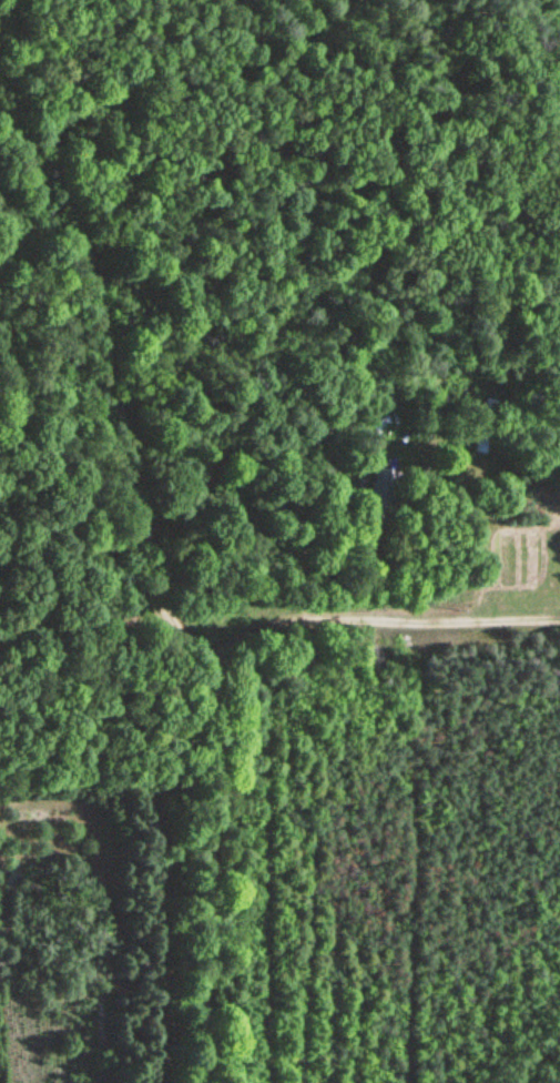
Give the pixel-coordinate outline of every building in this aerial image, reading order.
[(473,454),(488,456),(496,401),(481,399),(473,454)]
